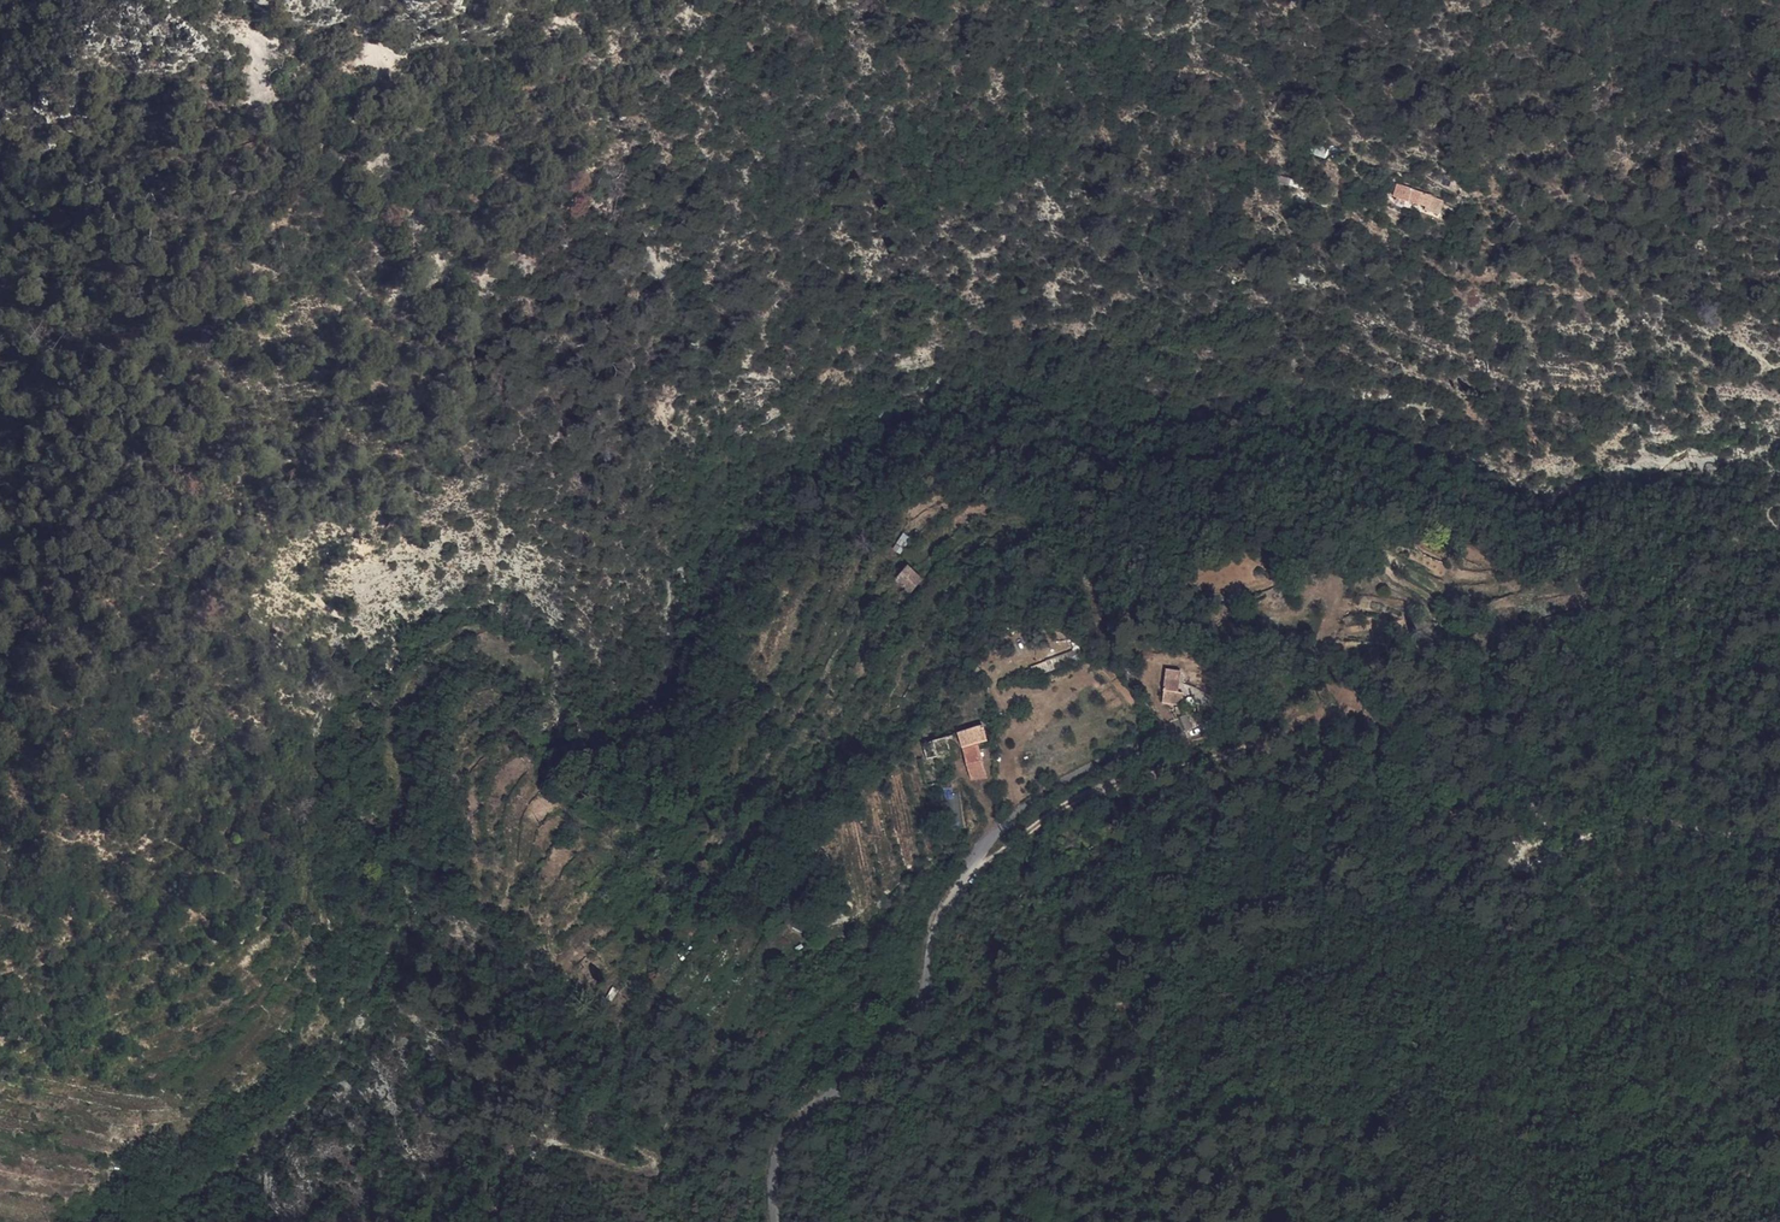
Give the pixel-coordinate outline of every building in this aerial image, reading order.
[(1395,197),(1409,202),(1412,190),(1398,184),(1395,197)] [(1443,201),(1412,190),(1409,202),(1426,207),(1425,210),(1439,215),(1443,201)] [(908,565),(902,572),(917,586),(923,581),(908,565)] [(902,572),(895,580),(910,593),(917,586),(902,572)] [(1184,693),(1178,691),(1181,672),(1165,669),(1161,703),(1181,706),(1184,693)] [(1186,731),(1192,729),(1186,715),(1180,718),(1186,731)] [(985,728),(974,731),(977,746),(981,745),(989,742),(985,728)] [(977,746),(974,731),(963,733),(961,734),(965,750),(977,746)] [(961,734),(926,745),(930,761),(954,755),(965,750),(961,734)] [(974,783),(989,781),(981,745),(977,746),(965,750),(974,783)]
